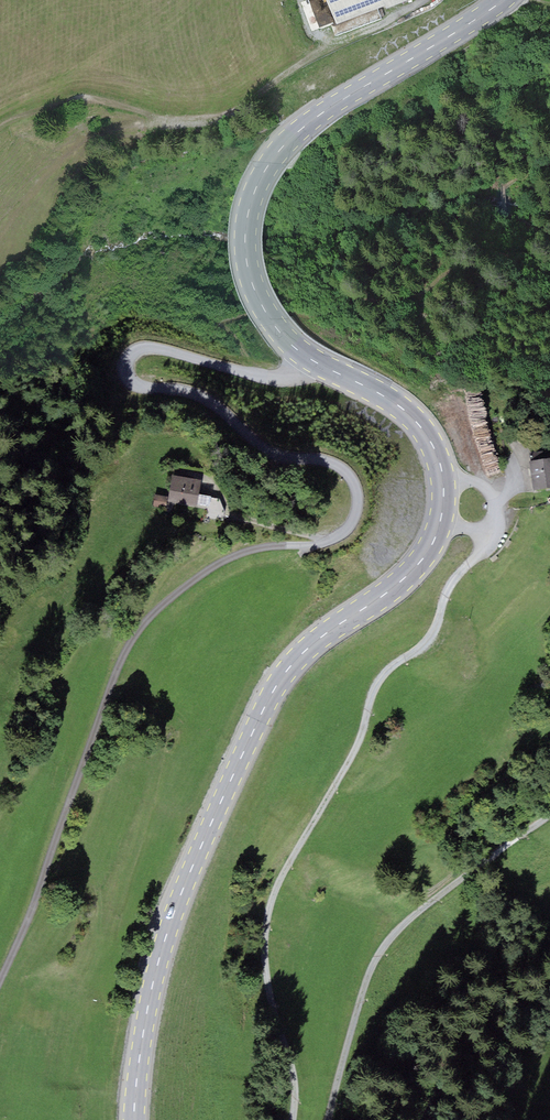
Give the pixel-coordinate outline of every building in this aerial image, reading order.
[(339,24),(387,5),(388,8),(410,0),(329,0),(339,24)] [(528,462),(534,491),(549,488),(549,458),(528,462)] [(201,480),(172,475),(167,501),(196,506),(201,480)]
